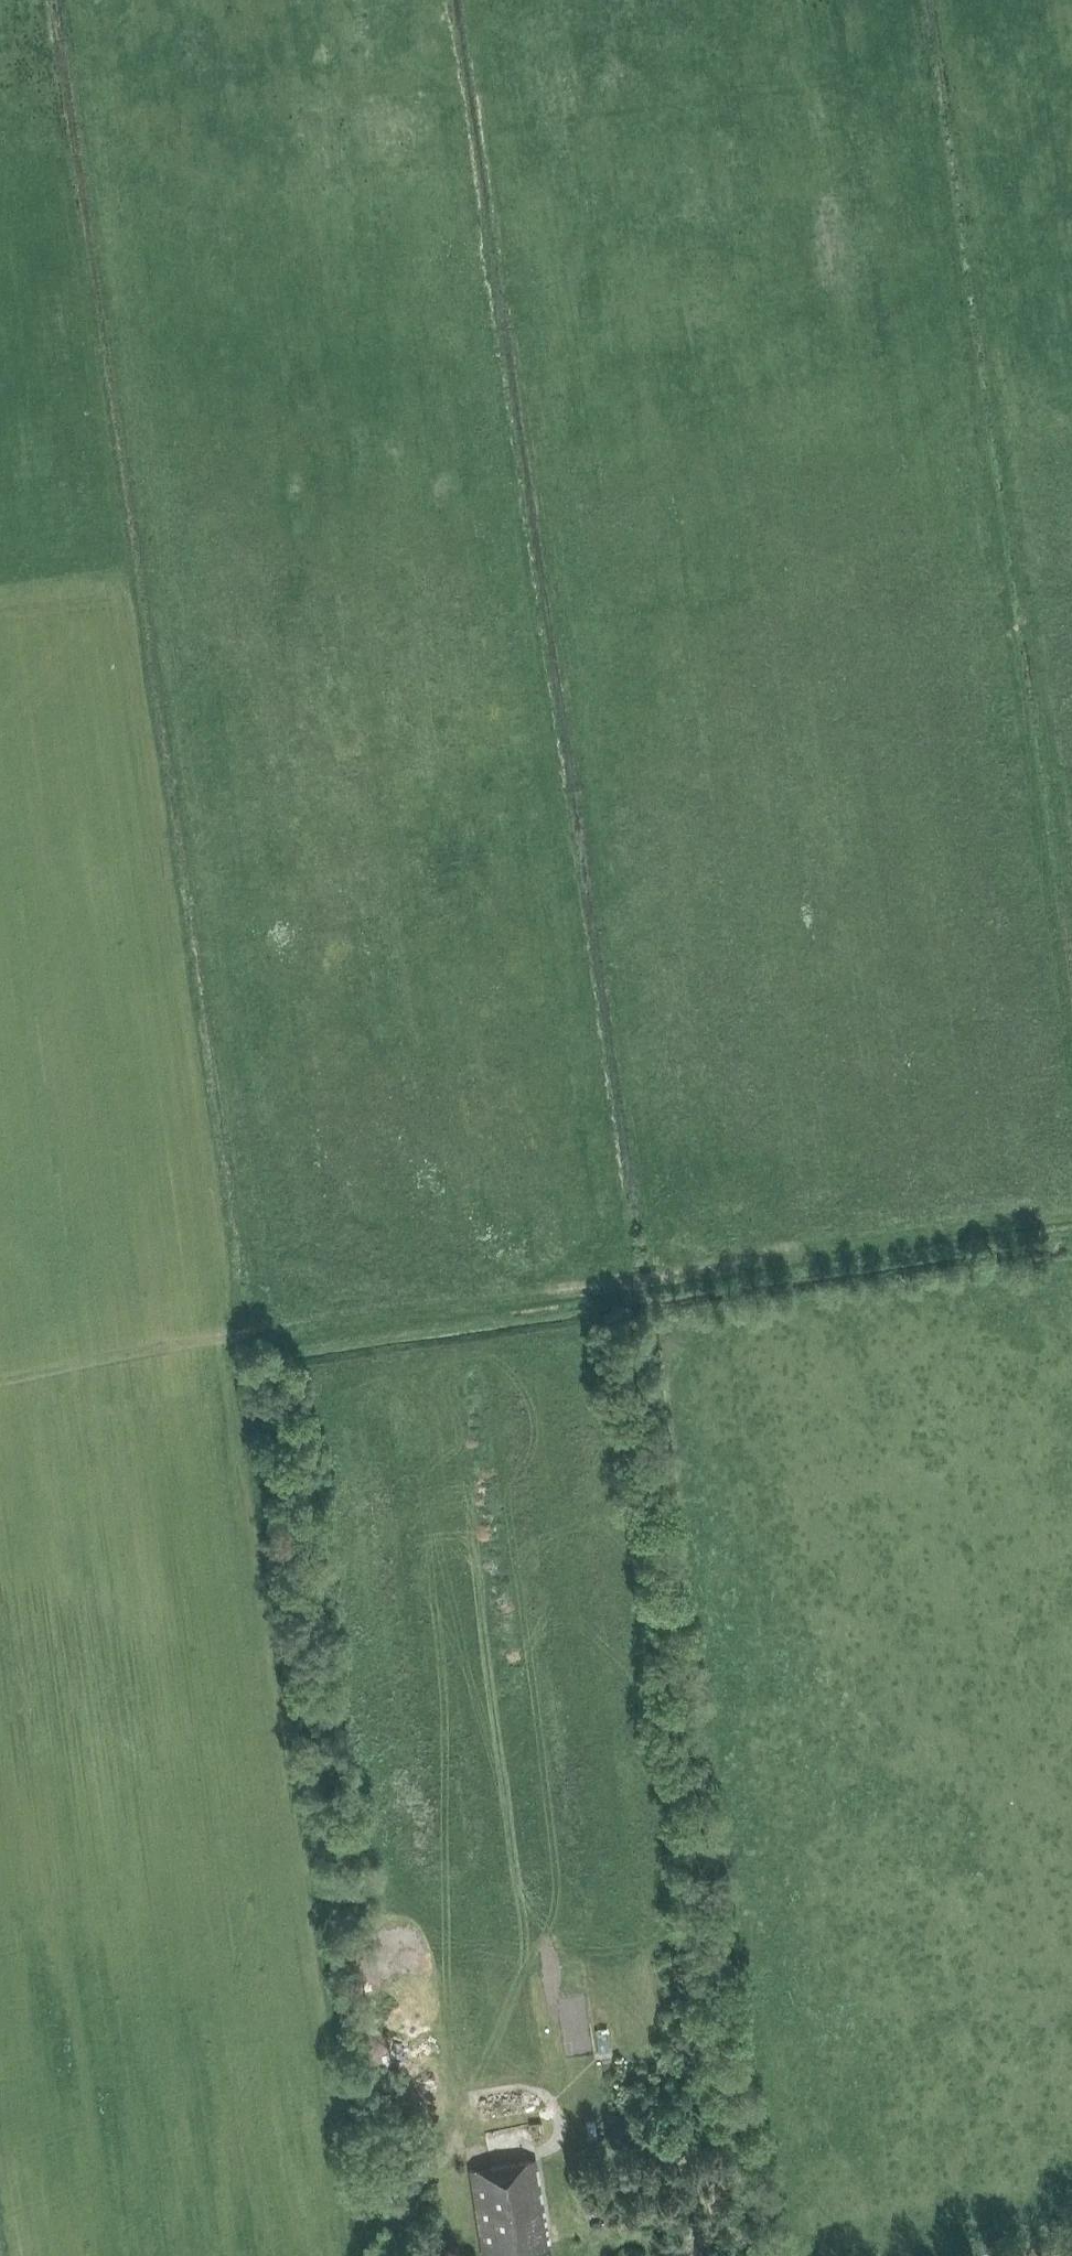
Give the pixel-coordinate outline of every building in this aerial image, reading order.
[(536,2161),(469,2172),(483,2255),(551,2255),(536,2161)]
